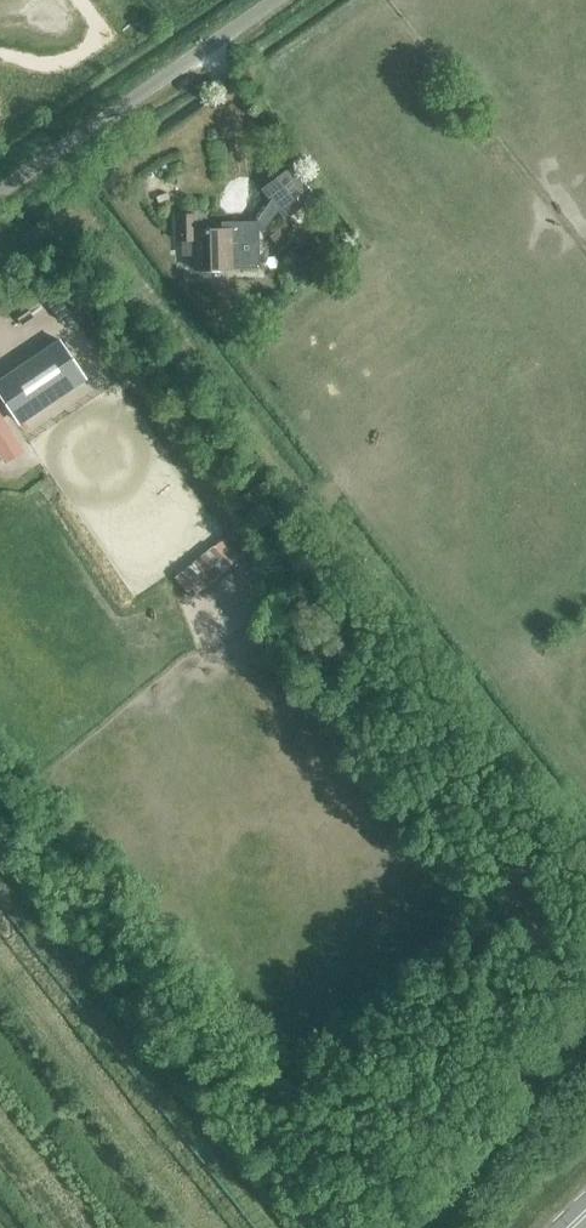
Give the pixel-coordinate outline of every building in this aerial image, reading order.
[(264,189),(285,216),(311,196),(290,169),(264,189)] [(221,230),(196,230),(195,215),(175,216),(176,240),(182,240),(183,255),(184,254),(184,270),(237,268),(237,266),(253,266),(251,224),(221,225),(221,230)] [(16,421),(83,376),(58,340),(0,379),(0,396),(16,421)] [(3,462),(22,449),(0,417),(0,458),(3,462)] [(228,565),(240,556),(226,538),(214,547),(213,546),(175,576),(192,598),(230,567),(228,565)]
